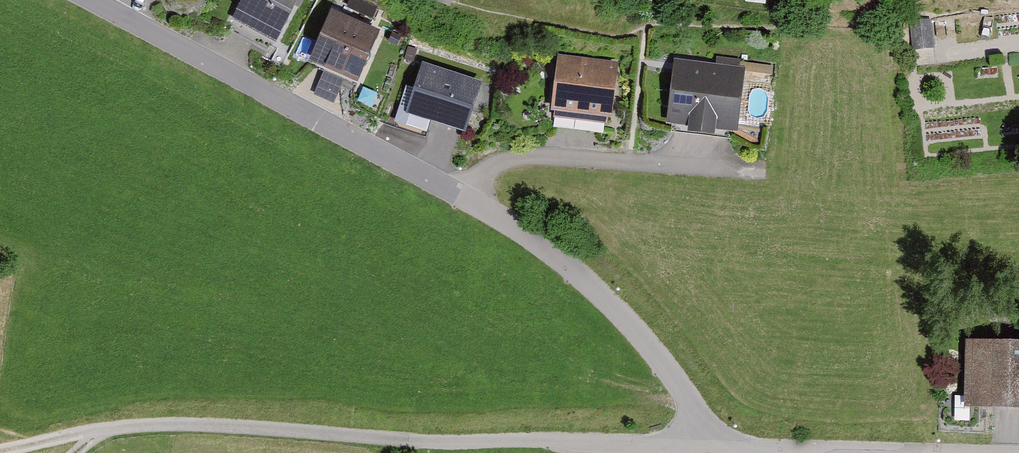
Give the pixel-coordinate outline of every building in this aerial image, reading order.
[(228,21),(270,43),(293,0),(239,0),(228,21)] [(352,4),(373,11),(376,0),(353,0),(352,4)] [(374,36),(326,15),(304,65),(352,86),(374,36)] [(929,18),(908,20),(910,47),(931,46),(929,18)] [(616,65),(556,57),(548,118),(609,126),(616,65)] [(741,74),(669,63),(660,124),(732,134),(741,74)] [(475,84),(418,64),(400,114),(458,134),(475,84)] [(963,340),(959,408),(1018,412),(1018,344),(963,340)]
